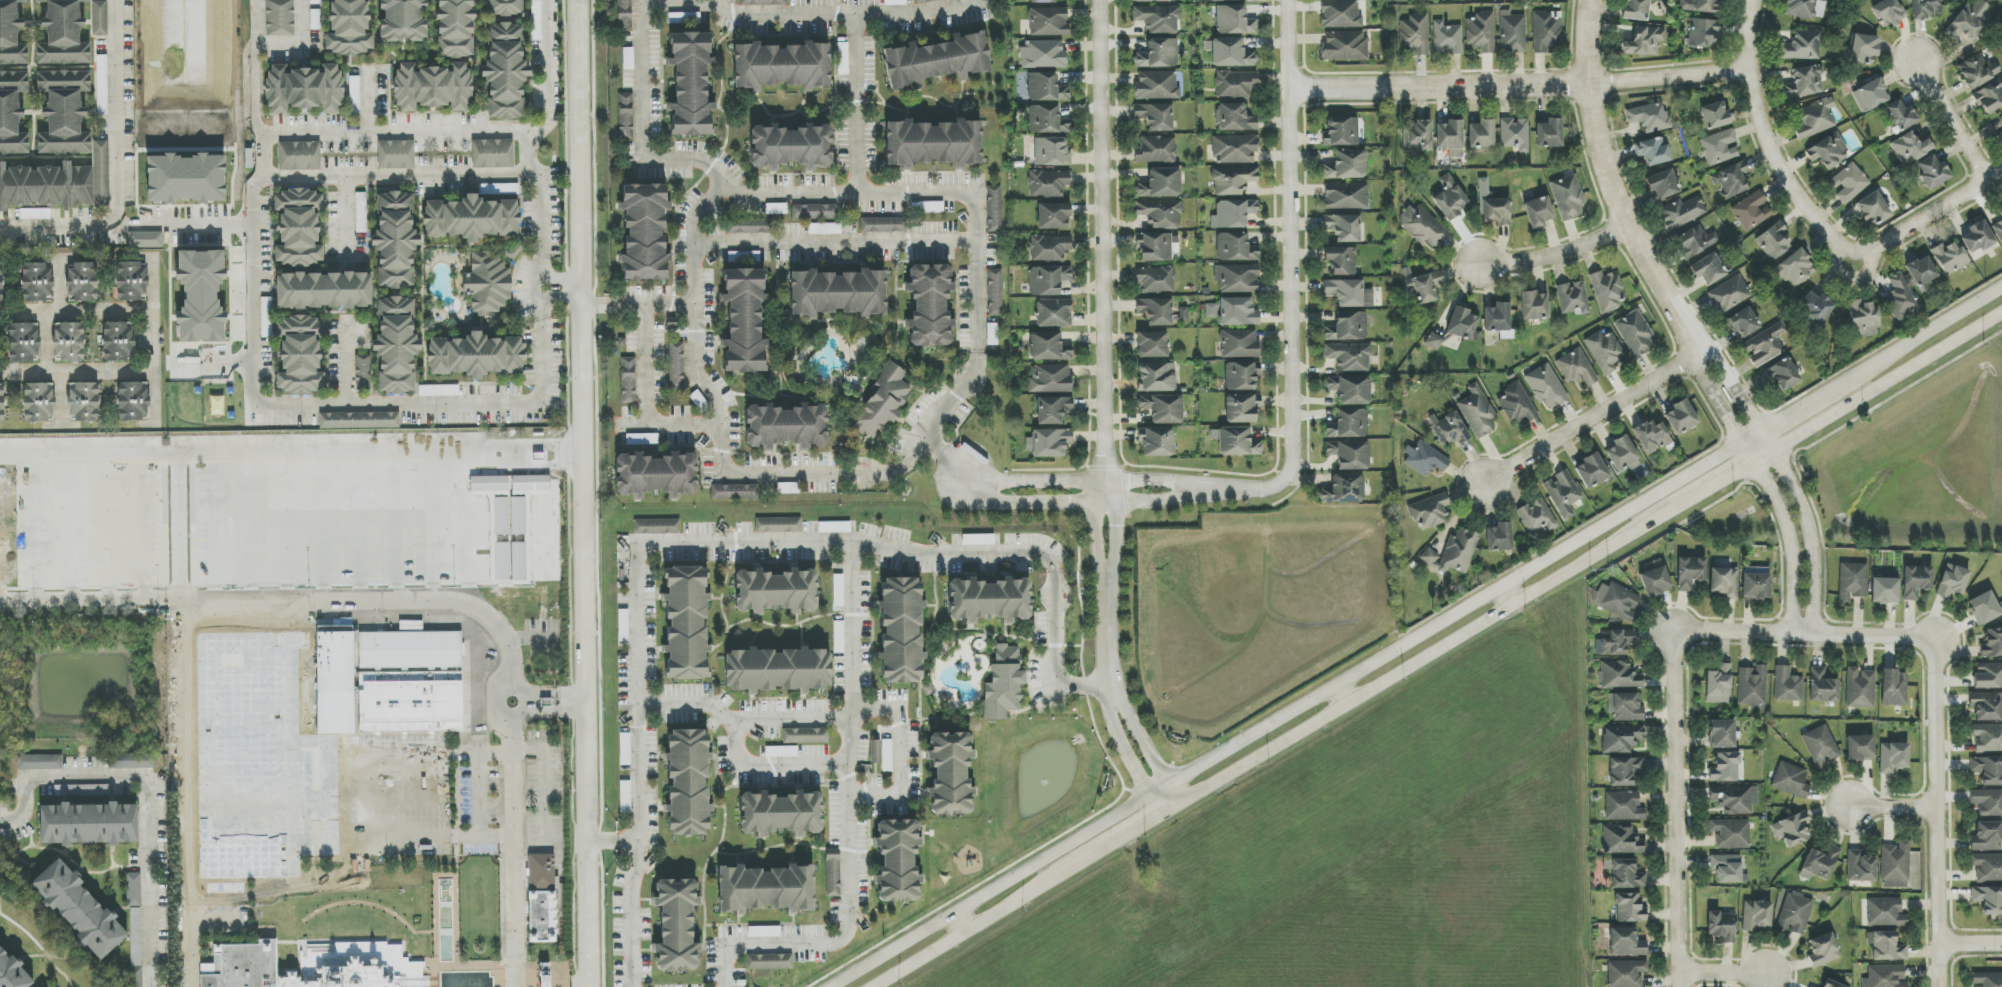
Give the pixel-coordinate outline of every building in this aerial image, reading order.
[(28,44),(18,44),(18,28),(24,28),(23,18),(18,19),(17,3),(28,3),(28,0),(0,0),(0,65),(29,65),(28,44)] [(91,64),(90,43),(80,43),(80,28),(86,28),(86,18),(80,18),(80,3),(90,3),(90,0),(36,0),(36,3),(47,3),(47,19),(42,19),(42,28),(47,28),(47,43),(37,44),(37,65),(91,64)] [(266,36),(295,36),(294,0),(266,0),(266,36)] [(330,33),(325,33),(325,53),(373,53),(373,34),(367,34),(367,0),(330,0),(330,33)] [(381,19),(379,19),(380,42),(427,40),(426,20),(425,20),(425,0),(380,0),(381,19)] [(473,57),(472,0),(437,0),(437,10),(436,10),(437,58),(473,57)] [(523,15),(522,0),(488,0),(489,17),(523,15)] [(618,29),(632,28),(632,0),(617,0),(618,29)] [(1321,1),(1321,28),(1363,27),(1363,15),(1358,15),(1358,0),(1356,0),(1321,1)] [(1648,20),(1648,0),(1623,0),(1622,19),(1648,20)] [(1717,13),(1718,1),(1724,1),(1725,0),(1680,0),(1679,11),(1717,13)] [(1824,18),(1825,1),(1818,1),(1818,0),(1786,0),(1785,16),(1824,18)] [(1908,16),(1898,0),(1885,0),(1870,9),(1884,31),(1908,16)] [(1939,0),(1910,0),(1912,19),(1941,16),(1939,0)] [(1972,42),(1994,10),(1980,0),(1978,0),(1973,7),(1966,2),(1943,34),(1956,43),(1961,35),(1972,42)] [(108,1),(92,1),(92,36),(108,36),(108,1)] [(1030,6),(1067,6),(1068,19),(1065,19),(1065,22),(1070,22),(1069,34),(1030,33),(1030,6)] [(1178,33),(1177,20),(1181,20),(1181,6),(1133,7),(1133,22),(1145,22),(1145,34),(1178,33)] [(1257,34),(1257,19),(1246,20),(1246,6),(1216,6),(1216,34),(1257,34)] [(321,10),(311,10),(311,30),(320,30),(321,10)] [(1510,16),(1510,10),(1500,11),(1501,54),(1526,53),(1526,15),(1510,16)] [(1546,54),(1546,45),(1562,45),(1561,12),(1533,12),(1533,54),(1546,54)] [(669,23),(700,23),(699,13),(668,14),(669,23)] [(1399,21),(1400,46),(1410,46),(1410,56),(1428,56),(1427,14),(1408,15),(1408,21),(1399,21)] [(1495,54),(1494,15),(1465,16),(1466,47),(1481,47),(1481,54),(1495,54)] [(1714,48),(1714,35),(1721,35),(1721,20),(1689,19),(1689,48),(1714,48)] [(1434,55),(1446,55),(1462,54),(1462,25),(1443,26),(1443,21),(1433,21),(1434,55)] [(524,119),(523,98),(522,98),(522,80),(530,79),(529,63),(523,63),(521,24),(487,25),(488,64),(481,64),(481,81),(487,81),(489,120),(524,119)] [(883,45),(901,41),(902,45),(909,44),(907,39),(913,38),(914,45),(951,37),(950,30),(958,28),(959,33),(962,32),(962,30),(982,26),(991,67),(968,72),(969,78),(958,81),(955,68),(922,75),(924,86),(915,88),(913,78),(891,82),(883,45)] [(1658,55),(1658,41),(1665,41),(1666,28),(1634,27),(1633,42),(1622,42),(1622,54),(1658,55)] [(1820,60),(1821,31),(1792,31),(1792,45),(1779,44),(1779,59),(1820,60)] [(1366,32),(1326,33),(1326,43),(1321,43),(1321,61),(1367,61),(1366,32)] [(711,135),(711,111),(714,111),(714,104),(706,104),(706,66),(711,66),(711,33),(671,33),(671,58),(667,58),(667,66),(675,66),(675,104),(667,104),(667,111),(672,111),(672,135),(711,135)] [(1876,65),(1877,36),(1851,34),(1850,63),(1876,65)] [(1205,43),(1205,51),(1211,51),(1212,67),(1256,66),(1255,50),(1243,50),(1243,38),(1211,39),(1211,43),(1205,43)] [(1026,40),(1063,39),(1063,50),(1066,50),(1066,53),(1067,53),(1068,63),(1066,63),(1066,65),(1021,66),(1021,55),(1026,55),(1026,40)] [(1177,39),(1147,39),(1148,53),(1136,53),(1136,67),(1177,67),(1177,39)] [(734,44),(735,89),(760,89),(760,85),(786,85),(786,86),(804,86),(804,92),(812,92),(812,87),(829,87),(829,43),(803,43),(803,47),(759,47),(759,44),(734,44)] [(1955,66),(1967,91),(2001,74),(1995,60),(1987,64),(1981,52),(1955,66)] [(97,55),(97,115),(108,116),(108,55),(97,55)] [(396,63),(396,112),(417,112),(417,107),(450,107),(450,111),(470,111),(470,63),(451,63),(451,69),(417,69),(417,63),(396,63)] [(268,114),(287,113),(287,105),(296,108),(319,108),(323,113),(338,113),(338,111),(342,100),(342,64),(323,65),(323,74),(312,70),(291,70),(287,65),(271,65),(271,67),(267,78),(268,114)] [(1791,69),(1793,83),(1782,85),(1785,99),(1824,93),(1819,65),(1791,69)] [(1027,71),(1054,70),(1057,73),(1057,85),(1069,85),(1069,98),(1031,99),(1028,96),(1027,71)] [(38,155),(92,153),(91,133),(81,133),(80,117),(87,117),(86,108),(81,108),(80,92),(91,92),(91,71),(37,72),(37,93),(48,92),(48,109),(42,109),(42,117),(48,117),(48,133),(38,133),(38,155)] [(29,133),(19,133),(19,117),(24,117),(24,109),(19,109),(18,93),(29,93),(28,72),(0,72),(0,155),(30,154),(29,133)] [(1180,99),(1180,88),(1176,88),(1176,72),(1138,72),(1138,83),(1134,83),(1134,99),(1180,99)] [(1251,97),(1250,89),(1257,89),(1257,72),(1216,73),(1216,98),(1251,97)] [(360,77),(350,77),(350,115),(360,115),(360,77)] [(1984,116),(2001,106),(2001,77),(1972,93),(1984,116)] [(1890,101),(1880,78),(1851,90),(1861,113),(1890,101)] [(619,139),(634,138),(633,94),(618,94),(619,139)] [(1837,127),(1831,110),(1835,108),(1832,97),(1796,109),(1802,126),(1794,128),(1798,140),(1837,127)] [(1919,121),(1909,106),(1904,109),(1898,99),(1884,108),(1899,133),(1919,121)] [(1699,108),(1706,131),(1730,124),(1723,100),(1699,108)] [(1670,129),(1664,102),(1625,110),(1628,125),(1641,122),(1644,134),(1670,129)] [(1028,106),(1030,104),(1057,103),(1058,119),(1068,118),(1069,129),(1031,131),(1028,127),(1028,106)] [(1173,131),(1172,104),(1134,105),(1134,122),(1147,121),(1147,132),(1173,131)] [(1219,131),(1258,131),(1257,117),(1245,117),(1245,104),(1219,104),(1219,131)] [(885,117),(903,117),(903,115),(910,115),(910,120),(915,120),(915,119),(929,119),(929,123),(936,122),(936,118),(950,118),(950,119),(954,119),(954,114),(963,114),(963,116),(971,116),(980,116),(981,161),(965,161),(965,169),(953,169),(953,159),(937,159),(937,156),(929,156),(929,159),(910,159),(911,168),(903,169),(903,162),(886,162),(885,117)] [(1358,118),(1327,119),(1327,133),(1322,133),(1323,146),(1358,145),(1358,118)] [(1500,119),(1501,148),(1518,147),(1518,152),(1529,152),(1529,122),(1513,123),(1513,119),(1500,119)] [(1562,153),(1562,119),(1547,119),(1547,124),(1536,124),(1536,147),(1549,147),(1549,153),(1562,153)] [(1403,125),(1403,151),(1431,152),(1432,121),(1415,120),(1414,126),(1403,125)] [(1437,149),(1448,149),(1449,158),(1464,158),(1463,120),(1446,120),(1446,124),(1436,125),(1437,149)] [(1469,149),(1495,148),(1494,120),(1479,120),(1479,125),(1468,125),(1469,149)] [(830,167),(831,129),(751,127),(750,167),(768,167),(768,172),(777,172),(777,163),(805,164),(805,171),(813,171),(814,167),(830,167)] [(1737,143),(1732,129),(1699,139),(1708,167),(1739,157),(1735,144),(1737,143)] [(1929,136),(1917,142),(1912,132),(1890,143),(1902,167),(1935,150),(1929,136)] [(1820,159),(1825,170),(1849,159),(1838,133),(1804,148),(1810,163),(1820,159)] [(1213,163),(1256,164),(1257,136),(1213,135),(1213,163)] [(1135,162),(1176,163),(1176,137),(1142,137),(1142,149),(1135,149),(1135,162)] [(1647,167),(1670,161),(1663,137),(1633,145),(1636,158),(1643,156),(1647,167)] [(1035,138),(1035,165),(1071,166),(1071,155),(1066,155),(1067,139),(1035,138)] [(94,204),(109,204),(108,140),(93,140),(94,204)] [(279,141),(320,140),(320,168),(279,169),(279,141)] [(514,140),(472,140),(472,169),(514,168),(514,140)] [(415,141),(379,141),(378,169),(414,170),(415,141)] [(1365,178),(1365,150),(1334,151),(1334,167),(1323,167),(1323,179),(1365,178)] [(1914,165),(1928,191),(1952,178),(1943,162),(1938,165),(1933,155),(1914,165)] [(72,167),(72,161),(62,162),(62,168),(31,168),(6,168),(6,162),(0,162),(0,212),(6,212),(6,206),(31,206),(63,205),(63,211),(72,211),(72,206),(94,206),(94,167),(72,167)] [(1748,190),(1742,175),(1749,172),(1744,161),(1709,174),(1714,187),(1720,185),(1725,199),(1748,190)] [(1828,182),(1836,192),(1834,194),(1844,206),(1871,183),(1852,161),(1828,182)] [(1213,196),(1245,195),(1245,183),(1259,182),(1258,167),(1213,168),(1213,196)] [(1180,168),(1148,169),(1149,185),(1136,185),(1136,198),(1181,197),(1180,168)] [(1679,194),(1673,170),(1645,177),(1649,192),(1655,190),(1658,200),(1679,194)] [(1070,172),(1029,171),(1029,197),(1063,198),(1063,187),(1070,187),(1070,172)] [(1443,187),(1429,197),(1448,221),(1470,203),(1447,173),(1438,180),(1443,187)] [(1586,203),(1576,174),(1549,183),(1563,222),(1584,215),(1581,205),(1586,203)] [(1488,179),(1480,179),(1482,225),(1511,224),(1510,198),(1488,199),(1488,179)] [(1367,209),(1367,183),(1325,183),(1325,209),(1367,209)] [(302,185),(293,186),(287,186),(287,189),(280,189),(280,192),(274,192),(274,208),(283,208),(283,210),(279,210),(279,219),(278,219),(278,229),(280,229),(280,239),(283,239),(283,244),(274,244),(275,259),(281,259),(282,263),(289,263),(289,265),(293,265),(292,264),(302,265),(302,266),(304,266),(304,265),(306,265),(309,265),(309,263),(316,263),(316,260),(323,260),(323,244),(314,244),(313,239),(317,239),(317,232),(318,232),(318,220),(316,220),(316,210),(313,210),(313,207),(322,207),(322,192),(315,192),(315,188),(308,188),(308,186),(302,186),(302,185)] [(499,185),(498,194),(517,194),(518,185),(499,185)] [(623,280),(667,280),(667,254),(665,254),(665,236),(663,236),(663,210),(667,210),(666,185),(622,185),(623,208),(625,208),(626,237),(625,237),(625,255),(620,255),(620,264),(623,264),(623,280)] [(987,232),(1002,232),(1001,187),(987,187),(987,232)] [(1767,203),(1759,190),(1730,209),(1746,233),(1773,215),(1766,205),(1767,203)] [(1855,202),(1867,228),(1890,217),(1878,191),(1855,202)] [(357,233),(366,233),(366,193),(356,193),(357,233)] [(379,288),(413,288),(412,248),(420,248),(420,232),(412,232),(412,193),(377,194),(378,233),(371,233),(371,249),(378,249),(379,288)] [(519,201),(479,201),(479,195),(463,194),(463,203),(445,203),(445,201),(425,201),(425,236),(464,237),(464,244),(480,244),(480,236),(518,236),(519,201)] [(1707,214),(1699,195),(1681,203),(1680,200),(1658,210),(1668,232),(1707,214)] [(1531,231),(1546,227),(1544,222),(1554,219),(1548,197),(1524,203),(1531,231)] [(1258,200),(1216,201),(1217,216),(1210,216),(1210,229),(1246,228),(1246,216),(1258,216),(1258,200)] [(1150,229),(1181,229),(1181,202),(1135,201),(1135,216),(1150,216),(1150,229)] [(1038,204),(1038,230),(1068,229),(1067,218),(1071,218),(1070,203),(1038,204)] [(766,215),(787,214),(787,204),(766,205),(766,215)] [(793,219),(838,220),(838,205),(793,204),(793,219)] [(1449,234),(1421,205),(1414,211),(1410,206),(1396,220),(1422,246),(1426,241),(1433,249),(1449,234)] [(2001,246),(2001,207),(1996,210),(2001,220),(1991,226),(2001,246)] [(50,209),(20,209),(21,220),(51,219),(50,209)] [(1360,242),(1360,215),(1324,216),(1324,232),(1335,231),(1335,243),(1360,242)] [(906,217),(861,219),(861,233),(906,232),(906,217)] [(773,218),(727,219),(728,235),(773,234),(773,218)] [(1966,227),(1969,234),(1960,238),(1968,256),(1995,244),(1983,219),(1966,227)] [(1754,240),(1771,262),(1792,246),(1783,235),(1788,231),(1779,220),(1754,240)] [(809,235),(841,234),(840,224),(809,224),(809,235)] [(1675,237),(1685,259),(1721,243),(1715,231),(1706,235),(1700,225),(1675,237)] [(1259,260),(1259,247),(1248,247),(1248,232),(1217,233),(1217,261),(1259,260)] [(1171,262),(1171,234),(1135,234),(1135,248),(1140,248),(1140,262),(1171,262)] [(1031,262),(1064,261),(1064,251),(1071,251),(1071,236),(1031,237),(1031,262)] [(1943,247),(1941,245),(1931,249),(1943,276),(1969,265),(1959,240),(1943,247)] [(1356,275),(1356,247),(1324,248),(1324,261),(1331,261),(1332,276),(1356,275)] [(1817,271),(1799,248),(1770,272),(1780,284),(1786,279),(1794,289),(1817,271)] [(728,252),(728,263),(760,262),(760,252),(728,252)] [(1706,286),(1726,275),(1714,253),(1688,266),(1696,280),(1701,277),(1706,286)] [(472,254),(471,274),(464,274),(463,295),(472,295),(472,315),(486,316),(486,312),(502,313),(503,300),(510,300),(512,269),(503,268),(503,255),(472,254)] [(1938,276),(1924,254),(1904,266),(1917,289),(1938,276)] [(141,259),(116,260),(116,287),(117,287),(117,297),(118,297),(118,299),(140,299),(140,293),(146,293),(146,285),(148,285),(148,275),(146,275),(146,263),(141,263),(141,259)] [(52,264),(23,263),(22,302),(51,302),(52,264)] [(97,263),(68,263),(67,302),(97,302),(97,263)] [(948,346),(950,267),(910,265),(909,283),(905,283),(904,293),(914,293),(913,321),(906,320),(905,329),(910,330),(910,345),(948,346)] [(1258,266),(1214,265),(1214,282),(1219,282),(1219,293),(1257,293),(1258,266)] [(1071,267),(1029,268),(1030,296),(1060,296),(1060,280),(1072,279),(1071,267)] [(1175,293),(1174,268),(1135,268),(1135,286),(1141,286),(1141,293),(1175,293)] [(277,274),(281,274),(281,272),(292,272),(292,273),(294,273),(294,270),(303,270),(303,273),(307,273),(307,271),(320,271),(320,273),(326,273),(326,271),(340,271),(340,272),(342,272),(342,269),(352,269),(352,272),(354,272),(354,271),(366,270),(366,272),(371,272),(371,302),(366,302),(366,304),(354,305),(354,303),(352,303),(352,305),(345,305),(345,303),(339,303),(339,304),(329,304),(329,302),(318,302),(318,304),(309,304),(309,302),(302,302),(302,305),(296,305),(296,302),(292,302),(292,304),(282,304),(282,302),(277,302),(277,274)] [(725,373),(766,372),(765,340),(760,340),(760,302),(767,302),(767,295),(764,295),(764,270),(724,270),(724,295),(719,295),(720,303),(728,303),(729,340),(720,340),(720,347),(725,347),(725,373)] [(885,270),(859,270),(859,274),(816,274),(815,271),(790,271),(791,316),(807,315),(807,320),(816,320),(816,313),(860,312),(860,320),(868,319),(868,315),(886,315),(885,270)] [(1419,306),(1438,300),(1433,287),(1445,284),(1440,270),(1411,279),(1419,306)] [(1600,312),(1628,303),(1619,274),(1610,277),(1609,274),(1603,277),(1601,271),(1589,275),(1600,312)] [(1886,279),(1893,293),(1884,298),(1896,322),(1921,309),(1902,271),(1886,279)] [(1752,296),(1739,274),(1708,293),(1721,315),(1752,296)] [(1373,307),(1373,289),(1362,290),(1362,280),(1323,281),(1323,297),(1336,297),(1337,308),(1373,307)] [(1556,286),(1562,315),(1575,312),(1576,317),(1591,314),(1584,280),(1556,286)] [(1521,293),(1522,320),(1549,319),(1548,292),(1521,293)] [(1822,295),(1818,299),(1809,292),(1795,307),(1817,326),(1835,306),(1822,295)] [(380,393),(414,393),(414,354),(421,353),(421,337),(414,337),(413,298),(378,299),(378,341),(372,341),(373,354),(379,354),(380,393)] [(1252,298),(1219,298),(1219,304),(1205,304),(1205,318),(1219,318),(1219,326),(1260,325),(1259,311),(1252,311),(1252,298)] [(1852,333),(1860,331),(1861,339),(1881,335),(1875,302),(1863,304),(1861,298),(1847,301),(1852,333)] [(1147,327),(1172,326),(1172,299),(1137,299),(1137,314),(1147,314),(1147,327)] [(1072,301),(1037,300),(1036,327),(1071,327),(1072,301)] [(1484,309),(1484,332),(1510,331),(1510,303),(1494,303),(1495,308),(1484,309)] [(1471,341),(1480,315),(1455,307),(1446,332),(1471,341)] [(1760,329),(1748,307),(1727,319),(1739,340),(1760,329)] [(1634,359),(1654,348),(1648,338),(1652,336),(1637,309),(1614,323),(1634,359)] [(1325,341),(1367,340),(1366,312),(1335,313),(1335,333),(1325,333),(1325,341)] [(277,317),(276,337),(282,338),(281,372),(277,372),(276,392),(324,393),(324,373),(320,373),(322,319),(277,317)] [(1741,344),(1748,356),(1747,356),(1755,369),(1785,352),(1777,338),(1788,332),(1782,321),(1741,344)] [(133,361),(132,322),(103,323),(104,361),(133,361)] [(84,324),(54,323),(53,362),(83,362),(84,324)] [(10,363),(40,363),(39,324),(9,324),(10,363)] [(987,345),(997,345),(998,324),(988,324),(987,345)] [(1257,330),(1220,331),(1221,358),(1258,358),(1257,330)] [(1617,370),(1613,363),(1625,355),(1612,332),(1603,337),(1600,331),(1584,340),(1605,377),(1617,370)] [(429,375),(468,374),(468,381),(485,381),(485,374),(523,373),(522,338),(483,339),(483,332),(467,332),(467,339),(428,340),(429,375)] [(1168,358),(1168,333),(1137,332),(1137,358),(1168,358)] [(1440,350),(1444,336),(1430,332),(1426,346),(1440,350)] [(1030,333),(1030,360),(1072,360),(1072,343),(1061,343),(1061,333),(1030,333)] [(668,389),(684,389),(685,343),(669,342),(668,389)] [(1370,371),(1370,344),(1326,345),(1326,360),(1336,359),(1337,372),(1370,371)] [(1582,377),(1588,387),(1599,380),(1579,347),(1555,362),(1569,385),(1582,377)] [(371,355),(356,356),(356,391),(372,391),(371,355)] [(1765,370),(1779,394),(1801,381),(1787,357),(1765,370)] [(636,403),(635,358),(621,358),(622,404),(636,403)] [(868,391),(872,393),(855,417),(863,423),(858,429),(874,441),(889,421),(891,422),(915,390),(902,380),(907,373),(890,361),(868,391)] [(1257,390),(1257,362),(1225,363),(1225,390),(1257,390)] [(1138,392),(1175,391),(1175,363),(1138,364),(1138,392)] [(1540,404),(1545,402),(1550,410),(1569,399),(1548,363),(1523,377),(1540,404)] [(1071,364),(1030,365),(1030,393),(1071,392),(1071,364)] [(1370,405),(1370,376),(1325,378),(1325,391),(1338,391),(1339,405),(1370,405)] [(148,382),(118,383),(119,422),(149,421),(148,382)] [(1494,417),(1478,382),(1468,387),(1472,396),(1459,402),(1477,439),(1496,429),(1490,418),(1494,417)] [(54,383),(23,384),(24,423),(54,422),(54,383)] [(99,383),(69,384),(69,422),(99,421),(99,383)] [(1527,424),(1540,416),(1519,383),(1496,398),(1512,424),(1522,417),(1527,424)] [(419,386),(419,397),(459,396),(459,386),(419,386)] [(1256,423),(1255,404),(1261,404),(1261,394),(1226,395),(1226,423),(1256,423)] [(1182,424),(1183,396),(1137,396),(1137,409),(1151,409),(1151,424),(1182,424)] [(1037,425),(1063,425),(1063,411),(1073,412),(1073,398),(1038,397),(1037,425)] [(1674,436),(1699,424),(1686,398),(1670,406),(1672,411),(1664,415),(1674,436)] [(745,409),(746,447),(763,447),(763,452),(772,451),(772,444),(800,443),(801,451),(809,451),(809,447),(826,446),(825,423),(826,423),(826,406),(745,409)] [(1367,410),(1336,411),(1337,424),(1325,424),(1325,438),(1368,438),(1367,410)] [(1445,451),(1470,438),(1455,411),(1431,425),(1445,451)] [(319,429),(400,428),(400,413),(319,414),(319,429)] [(1658,418),(1633,432),(1646,456),(1672,442),(1658,418)] [(1140,429),(1141,457),(1173,456),(1173,428),(1140,429)] [(1250,428),(1210,428),(1210,440),(1219,440),(1220,456),(1262,455),(1261,440),(1250,440),(1250,428)] [(1072,430),(1032,430),(1032,438),(1025,438),(1026,456),(1065,456),(1065,445),(1073,445),(1072,430)] [(1616,473),(1640,463),(1628,434),(1612,441),(1614,447),(1606,451),(1616,473)] [(626,445),(658,445),(658,435),(626,435),(626,445)] [(1452,461),(1417,438),(1406,455),(1408,456),(1403,463),(1427,479),(1435,467),(1444,473),(1452,461)] [(1326,456),(1338,456),(1338,471),(1369,470),(1368,442),(1325,443),(1326,456)] [(1573,467),(1587,490),(1611,475),(1596,452),(1573,467)] [(697,458),(642,456),(642,455),(617,455),(615,495),(633,496),(633,500),(643,500),(643,491),(670,492),(670,500),(679,500),(679,494),(696,494),(697,458)] [(1542,484),(1565,522),(1575,515),(1569,506),(1583,498),(1565,470),(1542,484)] [(508,476),(470,477),(470,492),(508,491),(508,476)] [(550,476),(512,476),(512,491),(550,490),(550,476)] [(1364,502),(1363,476),(1331,476),(1331,491),(1320,491),(1320,503),(1364,502)] [(711,485),(712,500),(759,499),(758,485),(711,485)] [(1450,505),(1447,495),(1407,504),(1412,524),(1421,522),(1423,529),(1448,523),(1444,507),(1450,505)] [(1558,526),(1541,496),(1516,510),(1529,534),(1545,525),(1549,531),(1558,526)] [(525,497),(511,498),(511,535),(526,535),(525,497)] [(508,498),(494,498),(495,536),(509,535),(508,498)] [(756,533),(802,532),(801,518),(756,518),(756,533)] [(634,520),(635,534),(680,534),(680,519),(634,520)] [(819,523),(819,533),(851,532),(851,522),(819,523)] [(1513,551),(1512,522),(1496,523),(1496,528),(1486,528),(1487,551),(1513,551)] [(1479,534),(1454,527),(1445,555),(1422,548),(1418,564),(1447,572),(1448,569),(1467,575),(1479,534)] [(994,545),(994,535),(963,535),(963,545),(994,545)] [(511,543),(512,581),(526,580),(526,542),(511,543)] [(509,543),(494,543),(495,581),(509,581),(509,543)] [(1677,592),(1692,593),(1692,581),(1705,582),(1706,558),(1678,557),(1677,592)] [(1867,564),(1839,563),(1838,603),(1850,603),(1850,597),(1866,598),(1867,564)] [(1949,599),(1951,592),(1962,596),(1970,571),(1946,563),(1936,595),(1949,599)] [(1932,567),(1904,566),(1903,601),(1918,601),(1918,590),(1932,590),(1932,567)] [(708,679),(707,650),(706,627),(705,602),(707,602),(707,567),(666,568),(666,593),(662,593),(662,601),(666,601),(667,621),(668,646),(663,646),(663,653),(667,653),(667,680),(708,679)] [(1672,591),(1666,567),(1640,573),(1646,597),(1672,591)] [(1738,569),(1710,568),(1710,594),(1723,594),(1723,600),(1737,600),(1738,569)] [(817,573),(762,572),(762,571),(736,570),(735,611),(754,611),(754,615),(762,616),(762,608),(791,608),(791,616),(800,616),(800,610),(816,610),(817,573)] [(1898,604),(1899,573),(1872,572),(1871,604),(1898,604)] [(844,575),(833,575),(834,607),(844,607),(844,575)] [(1769,599),(1770,575),(1742,575),(1742,599),(1769,599)] [(881,610),(881,626),(886,630),(881,636),(882,653),(877,653),(877,661),(882,661),(882,678),(889,684),(917,683),(922,676),(922,661),(925,657),(925,655),(921,652),(921,635),(916,632),(921,625),(921,610),(925,605),(921,601),(921,584),(914,578),(885,579),(881,584),(881,599),(876,606),(881,610)] [(948,580),(949,620),(966,620),(966,625),(976,624),(976,617),(1004,616),(1004,624),(1013,624),(1013,620),(1030,619),(1029,578),(1005,579),(1005,582),(975,583),(975,579),(948,580)] [(1640,596),(1610,582),(1598,607),(1633,624),(1638,614),(1633,612),(1640,596)] [(1966,602),(1978,627),(2001,615),(1990,590),(1966,602)] [(354,734),(353,619),(335,619),(335,626),(316,626),(317,735),(354,734)] [(1980,658),(2001,657),(2001,629),(1985,629),(1985,645),(1979,645),(1980,658)] [(1601,656),(1628,655),(1628,644),(1636,644),(1636,631),(1601,631),(1601,656)] [(462,632),(359,632),(359,668),(462,667),(462,632)] [(984,720),(1006,720),(1006,711),(1021,711),(1021,685),(1025,685),(1026,671),(1020,671),(1020,646),(993,646),(993,684),(984,684),(984,720)] [(830,650),(773,650),(725,651),(726,690),(748,690),(748,696),(756,696),(756,691),(774,691),(807,690),(807,689),(830,689),(830,650)] [(1599,661),(1600,689),(1643,688),(1643,675),(1633,675),(1633,661),(1599,661)] [(1976,664),(1976,673),(1972,673),(1972,689),(2001,688),(2001,663),(1976,664)] [(1737,704),(1750,705),(1750,710),(1765,711),(1767,666),(1754,665),(1754,668),(1739,667),(1737,704)] [(1774,701),(1803,701),(1803,677),(1790,677),(1790,666),(1775,665),(1774,701)] [(1810,702),(1839,702),(1839,679),(1825,679),(1825,667),(1810,667),(1810,702)] [(1875,672),(1859,671),(1859,668),(1847,667),(1846,708),(1875,708),(1875,672)] [(1881,706),(1906,706),(1907,674),(1898,673),(1898,669),(1882,669),(1881,706)] [(358,673),(359,732),(463,732),(462,672),(358,673)] [(1706,703),(1730,703),(1731,674),(1706,673),(1706,703)] [(1608,694),(1608,714),(1613,713),(1614,721),(1644,721),(1644,707),(1638,707),(1638,693),(1608,694)] [(1968,709),(1974,709),(1975,721),(2001,721),(2001,693),(1968,693),(1968,709)] [(1710,721),(1709,748),(1734,748),(1735,721),(1710,721)] [(1840,758),(1828,725),(1802,734),(1815,772),(1828,768),(1827,762),(1840,758)] [(1969,726),(1969,737),(1975,737),(1975,753),(2001,753),(2001,725),(1969,726)] [(1633,754),(1633,740),(1644,740),(1644,726),(1603,726),(1603,753),(1633,754)] [(783,743),(828,744),(829,729),(783,728),(783,743)] [(708,835),(708,812),(709,812),(709,787),(708,787),(708,753),(706,753),(707,730),(669,730),(669,753),(664,753),(664,761),(668,761),(668,813),(670,813),(670,835),(708,835)] [(972,814),(971,787),(968,788),(967,757),(972,757),(971,732),(930,734),(931,751),(926,751),(927,760),(933,760),(934,788),(927,788),(928,797),(931,797),(932,816),(972,814)] [(1847,761),(1874,760),(1874,735),(1846,736),(1847,761)] [(892,740),(870,740),(870,764),(882,764),(882,772),(892,772),(892,740)] [(1894,775),(1894,769),(1908,769),(1908,744),(1880,743),(1880,774),(1894,775)] [(798,747),(766,747),(766,757),(798,757),(798,747)] [(1709,768),(1709,782),(1739,782),(1738,752),(1715,753),(1715,768),(1709,768)] [(62,755),(16,756),(16,770),(63,769),(62,755)] [(1633,786),(1632,771),(1645,771),(1644,758),(1609,759),(1610,787),(1633,786)] [(1970,773),(1981,773),(1981,786),(2001,786),(2001,758),(1970,758),(1970,773)] [(1770,786),(1805,801),(1811,787),(1803,784),(1808,772),(1781,761),(1770,786)] [(54,786),(55,796),(111,795),(111,785),(54,786)] [(1709,786),(1708,804),(1723,804),(1723,815),(1752,815),(1752,804),(1757,804),(1758,787),(1709,786)] [(1970,805),(1979,805),(1979,819),(2001,818),(2001,790),(1970,790),(1970,805)] [(1639,792),(1605,793),(1606,821),(1645,820),(1645,809),(1639,809),(1639,792)] [(740,835),(767,835),(767,831),(796,831),(796,837),(805,837),(805,833),(821,833),(821,793),(796,793),(796,797),(767,797),(767,793),(741,793),(740,835)] [(138,804),(40,805),(41,845),(138,844),(138,804)] [(1774,839),(1782,836),(1786,848),(1810,841),(1805,825),(1809,823),(1806,812),(1769,824),(1774,839)] [(918,902),(918,876),(915,876),(915,845),(918,845),(918,820),(877,820),(877,847),(881,847),(881,876),(874,876),(874,885),(879,885),(879,902),(918,902)] [(1749,820),(1710,821),(1710,832),(1716,832),(1716,849),(1750,848),(1749,820)] [(2001,851),(2001,842),(2001,822),(1976,822),(1976,837),(1970,837),(1969,851),(2001,851)] [(1645,853),(1645,840),(1638,840),(1638,833),(1632,833),(1631,825),(1602,826),(1603,854),(1645,853)] [(0,830),(0,840),(11,840),(11,830),(0,830)] [(1882,846),(1881,888),(1908,888),(1909,841),(1897,840),(1897,846),(1882,846)] [(1811,848),(1798,876),(1809,881),(1812,875),(1827,882),(1841,851),(1829,845),(1825,854),(1811,848)] [(1847,881),(1876,882),(1876,857),(1862,856),(1862,851),(1848,850),(1847,881)] [(528,889),(555,889),(555,855),(529,855),(528,889)] [(841,897),(840,855),(827,855),(827,897),(841,897)] [(1741,883),(1741,855),(1710,855),(1710,870),(1716,870),(1716,883),(1741,883)] [(2001,883),(2001,855),(1969,855),(1970,867),(1976,867),(1976,883),(2001,883)] [(99,962),(129,936),(115,920),(117,919),(107,908),(104,911),(80,885),(82,883),(60,857),(31,883),(77,936),(99,962)] [(1646,873),(1635,873),(1635,860),(1604,860),(1604,870),(1611,869),(1612,888),(1646,888),(1646,873)] [(719,914),(744,913),(744,909),(788,908),(788,913),(814,912),(813,865),(787,866),(787,869),(769,869),(769,870),(744,871),(744,866),(718,867),(719,914)] [(141,906),(141,873),(127,873),(127,906),(141,906)] [(696,880),(656,880),(657,898),(653,898),(653,907),(661,907),(661,944),(653,944),(653,953),(656,953),(657,971),(697,970),(697,953),(700,953),(700,944),(693,944),(692,906),(699,906),(699,898),(697,898),(696,880)] [(1971,902),(1982,902),(1982,916),(2001,915),(2001,887),(1971,888),(1971,902)] [(530,943),(556,943),(555,891),(529,891),(530,943)] [(1803,936),(1814,901),(1787,893),(1775,931),(1787,935),(1788,932),(1803,936)] [(1647,922),(1646,908),(1641,908),(1641,894),(1616,894),(1617,922),(1647,922)] [(1867,927),(1907,927),(1907,915),(1901,915),(1900,898),(1867,899),(1867,927)] [(1771,902),(1743,901),(1743,932),(1756,932),(1756,927),(1771,928),(1771,902)] [(1722,937),(1722,943),(1735,944),(1736,914),(1708,913),(1707,937),(1722,937)] [(748,927),(749,938),(780,937),(780,926),(748,927)] [(1610,928),(1610,956),(1647,955),(1647,941),(1636,942),(1636,928),(1610,928)] [(1812,969),(1841,958),(1831,932),(1807,941),(1812,954),(1808,956),(1812,969)] [(1872,960),(1907,961),(1907,946),(1895,946),(1896,932),(1867,932),(1866,944),(1872,944),(1872,960)] [(424,963),(409,962),(402,954),(403,945),(308,944),(305,940),(304,984),(294,971),(287,971),(287,977),(276,977),(276,944),(214,943),(213,965),(201,965),(201,986),(423,986),(424,963)] [(35,984),(22,968),(23,967),(14,956),(9,959),(0,948),(0,986),(31,986),(35,984)] [(747,955),(747,970),(793,969),(793,954),(747,955)] [(1641,973),(1646,973),(1646,961),(1608,962),(1608,986),(1642,986),(1641,973)] [(1868,966),(1868,979),(1861,979),(1861,986),(1908,986),(1908,981),(1905,981),(1905,965),(1868,966)] [(1972,973),(1972,984),(1976,984),(1976,986),(2001,986),(2001,973),(1972,973)]
